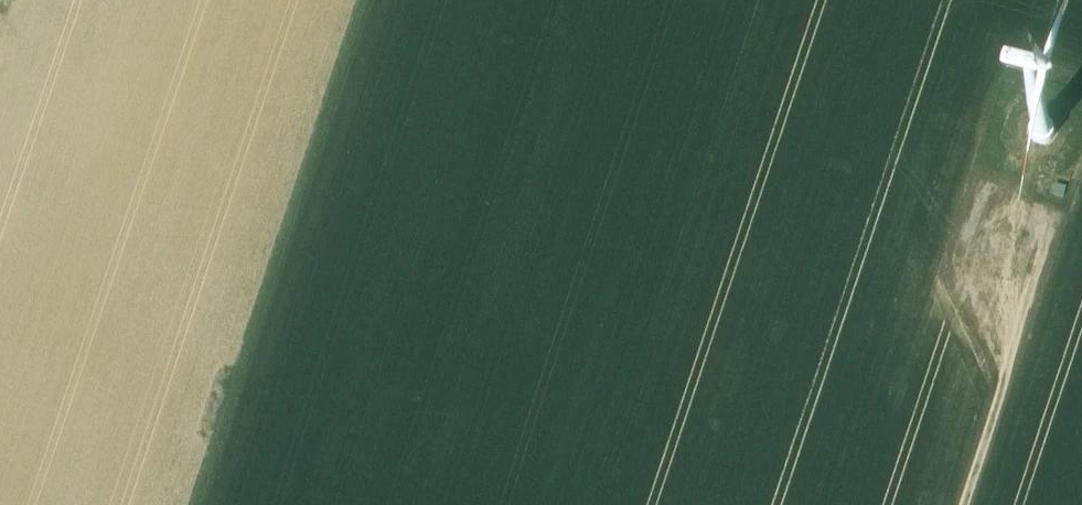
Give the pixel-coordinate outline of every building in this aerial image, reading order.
[(1056,180),(1052,194),(1064,197),(1067,183),(1056,180)]
